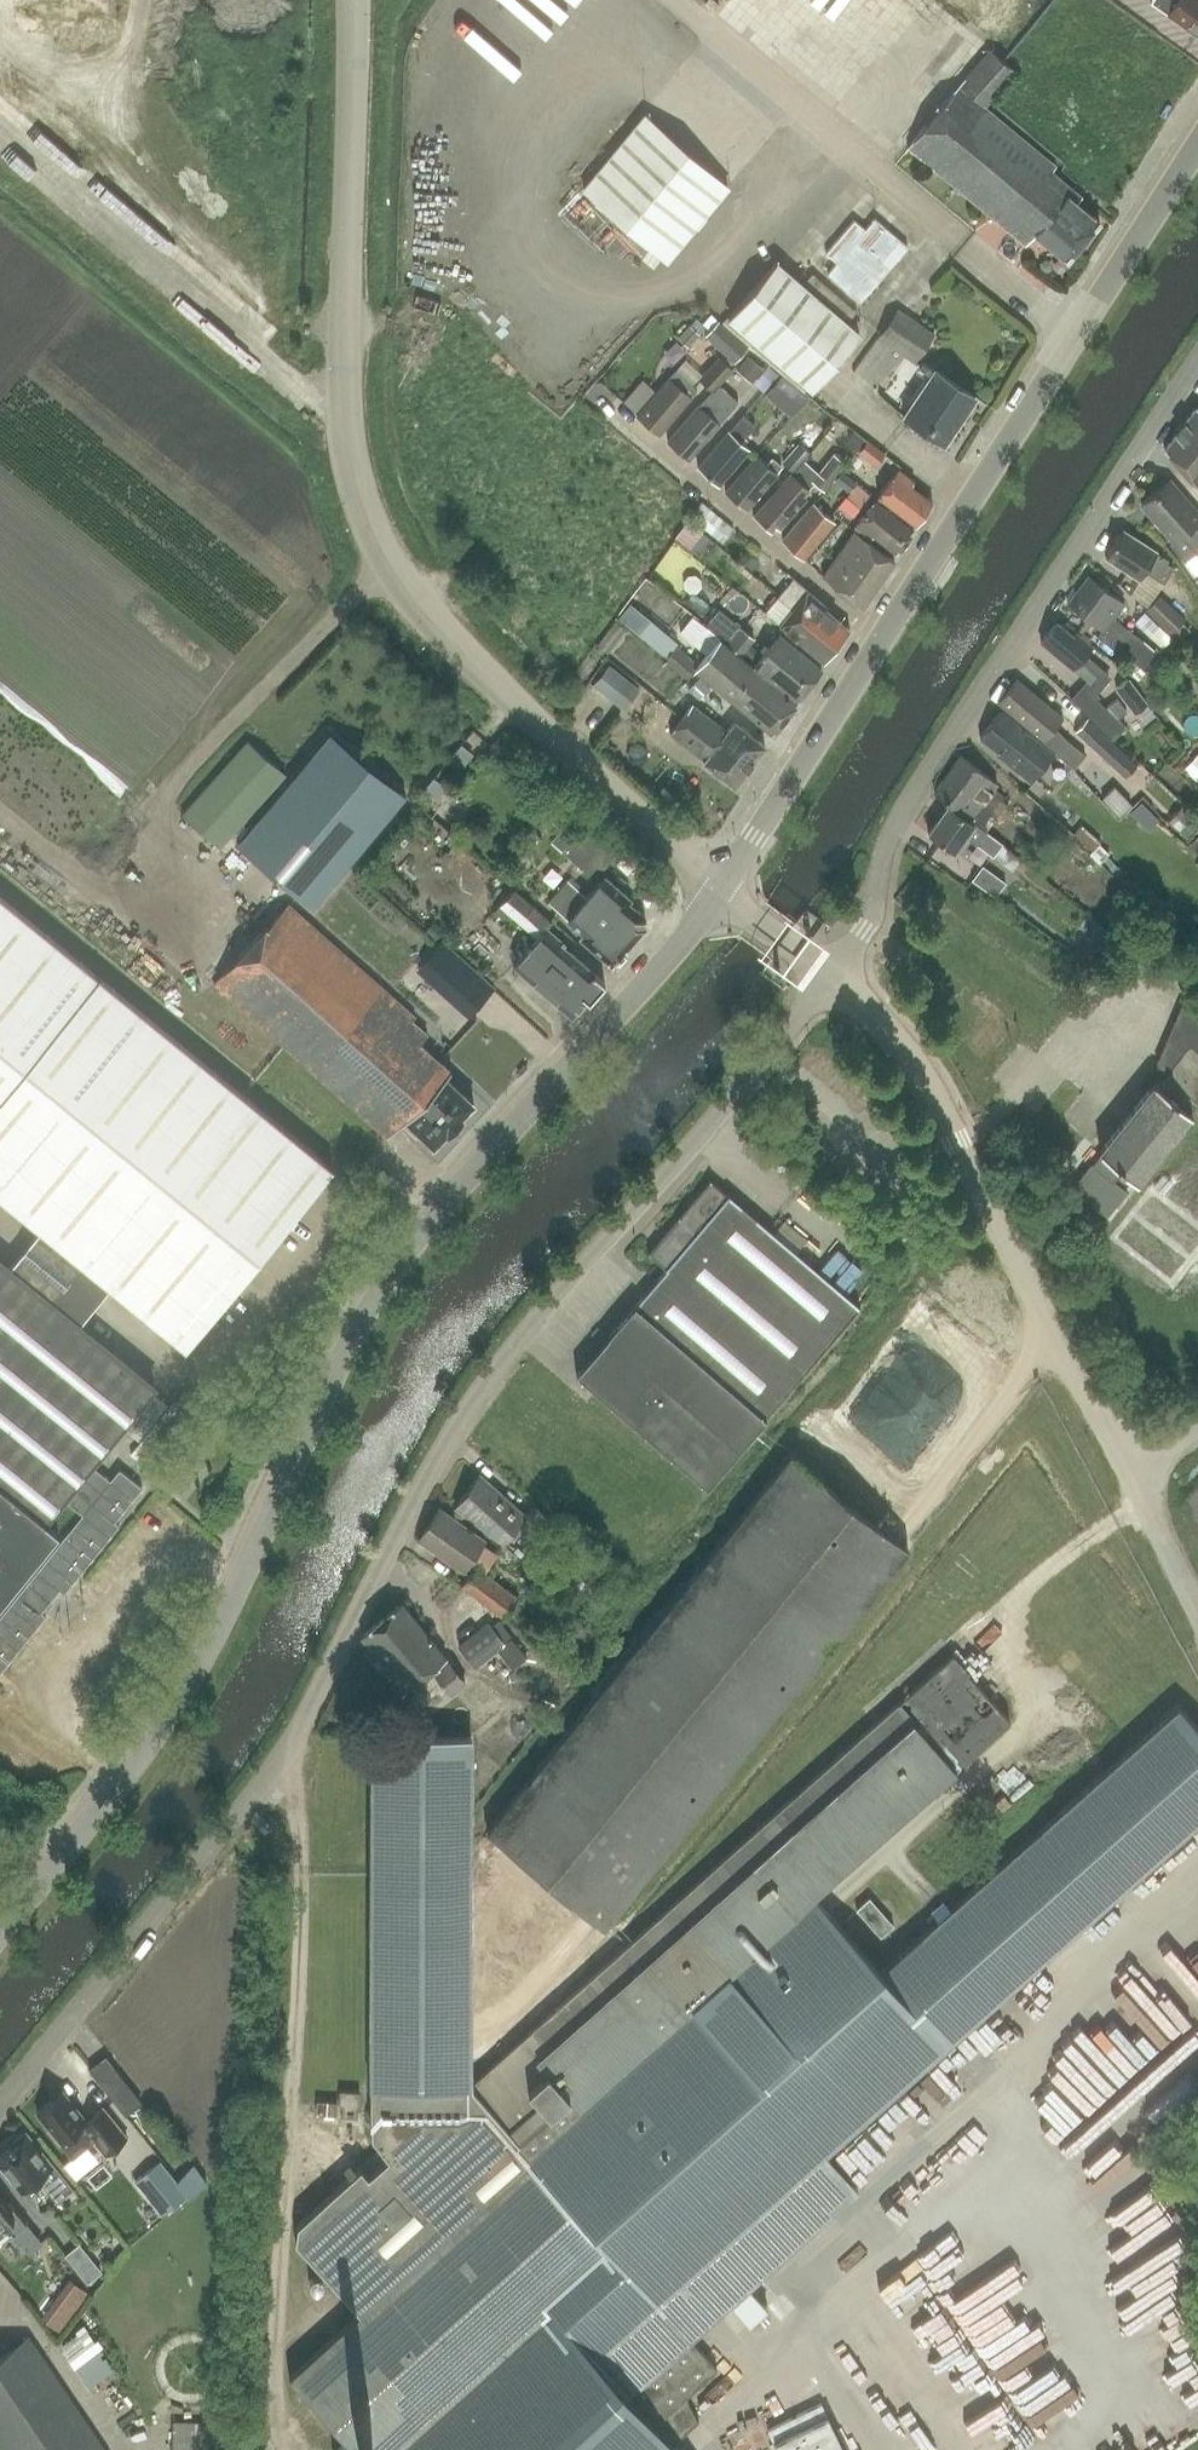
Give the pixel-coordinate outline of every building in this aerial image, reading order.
[(741,3),(754,12),(763,0),(743,0),(741,3)] [(1150,2),(1197,35),(1197,0),(1151,0),(1150,2)] [(1035,232),(1064,256),(1067,259),(1099,222),(1066,195),(1071,189),(1051,172),(1055,167),(984,107),(1014,71),(990,50),(909,147),(1025,244),(1035,232)] [(727,191),(648,123),(590,191),(669,259),(727,191)] [(861,303),(909,247),(875,219),(866,230),(855,220),(827,254),(838,263),(828,274),(861,303)] [(731,312),(739,320),(812,382),(855,333),(844,323),(855,310),(812,273),(802,285),(775,261),(731,312)] [(878,337),(916,363),(935,334),(898,309),(878,337)] [(706,338),(736,363),(749,348),(720,322),(706,338)] [(689,347),(700,335),(690,327),(680,338),(689,347)] [(734,370),(719,356),(698,379),(712,392),(713,393),(719,386),(734,370)] [(753,380),(762,369),(749,357),(740,368),(753,380)] [(945,443),(976,397),(922,361),(919,366),(932,375),(905,416),(945,443)] [(637,415),(660,435),(698,390),(676,371),(637,415)] [(783,375),(766,394),(792,416),(809,397),(783,375)] [(712,392),(668,442),(689,460),(738,403),(719,386),(713,393),(712,392)] [(1181,429),(1197,448),(1197,408),(1197,407),(1181,429)] [(743,416),(730,431),(698,467),(719,486),(751,449),(742,441),(755,426),(743,416)] [(1165,449),(1197,486),(1197,448),(1181,429),(1165,449)] [(859,452),(875,467),(885,455),(868,441),(859,452)] [(793,472),(804,461),(810,453),(798,443),(782,463),(793,472)] [(824,492),(846,466),(834,455),(819,473),(804,461),(793,472),(755,516),(770,530),(775,525),(780,530),(807,498),(804,496),(810,489),(809,489),(814,483),(824,492)] [(747,510),(779,473),(758,456),(726,492),(747,510)] [(917,525),(933,503),(911,486),(915,481),(900,469),(879,496),(917,525)] [(857,483),(842,472),(835,481),(850,492),(857,483)] [(1197,522),(1197,515),(1169,481),(1141,505),(1174,543),(1197,522)] [(687,515),(690,517),(723,545),(735,530),(699,500),(687,515)] [(898,553),(915,531),(876,500),(856,526),(871,538),(874,534),(898,553)] [(808,554),(835,523),(814,504),(782,541),(798,554),(803,549),(808,554)] [(704,532),(688,520),(675,538),(691,549),(704,532)] [(1163,581),(1173,566),(1166,562),(1167,559),(1157,553),(1157,551),(1123,530),(1106,557),(1140,578),(1145,570),(1163,581)] [(864,608),(897,562),(856,532),(823,578),(864,608)] [(1160,654),(1143,641),(1114,618),(1124,604),(1089,577),(1068,603),(1104,631),(1100,636),(1129,659),(1123,666),(1140,679),(1160,654)] [(840,644),(850,632),(825,610),(827,608),(793,579),(777,598),(793,611),(828,641),(831,637),(840,644)] [(1147,611),(1171,634),(1185,619),(1161,596),(1147,611)] [(671,637),(631,603),(620,617),(660,650),(671,637)] [(706,625),(728,643),(742,627),(719,609),(706,625)] [(825,661),(840,644),(831,637),(828,641),(793,611),(782,624),(825,661)] [(1160,625),(1145,612),(1135,622),(1149,636),(1160,625)] [(599,644),(610,653),(628,629),(617,621),(599,644)] [(1058,622),(1042,642),(1089,681),(1098,689),(1110,676),(1086,655),(1093,646),(1077,633),(1074,636),(1058,622)] [(728,644),(741,655),(756,638),(743,626),(742,627),(728,643),(728,644)] [(797,700),(823,669),(780,634),(755,664),(797,700)] [(795,702),(741,656),(741,655),(728,644),(721,638),(708,653),(698,665),(677,648),(668,659),(691,679),(692,678),(698,671),(773,734),(786,719),(798,705),(795,702)] [(609,666),(594,685),(624,709),(639,690),(609,666)] [(1017,679),(999,702),(1076,764),(1087,750),(1055,725),(1061,717),(1017,679)] [(1117,689),(1136,714),(1149,704),(1129,679),(1117,689)] [(1102,705),(1091,717),(1115,740),(1126,728),(1118,720),(1128,712),(1118,700),(1107,709),(1102,705)] [(748,768),(766,746),(734,722),(726,732),(692,705),(682,718),(748,768)] [(1031,781),(1053,753),(1002,712),(980,738),(998,752),(1000,757),(1031,781)] [(1075,732),(1125,777),(1138,763),(1088,717),(1075,732)] [(735,786),(748,768),(682,718),(670,733),(704,760),(703,761),(735,786)] [(317,913),(411,802),(339,738),(245,848),(317,913)] [(248,741),(183,814),(220,847),(285,774),(248,741)] [(962,755),(935,791),(950,803),(987,832),(1011,801),(994,788),(998,783),(962,755)] [(950,803),(928,831),(955,851),(966,837),(993,857),(1003,844),(987,832),(950,803)] [(1160,820),(1143,804),(1134,813),(1151,829),(1160,820)] [(1169,822),(1189,838),(1197,828),(1197,819),(1183,806),(1169,822)] [(616,855),(582,827),(583,826),(563,809),(552,822),(561,830),(551,843),(562,852),(595,880),(616,855)] [(1075,834),(1094,850),(1102,841),(1083,825),(1075,834)] [(973,879),(996,896),(1006,883),(983,865),(973,879)] [(627,947),(646,925),(645,917),(629,902),(631,899),(605,876),(588,897),(568,880),(549,903),(585,934),(582,938),(612,964),(613,963),(620,962),(627,955),(626,954),(627,947)] [(539,937),(532,946),(515,964),(573,1014),(587,998),(590,1000),(606,982),(563,944),(564,942),(548,928),(552,924),(514,890),(501,904),(539,937)] [(137,1495),(114,1476),(104,1489),(86,1473),(157,1386),(79,1323),(108,1286),(124,1299),(185,1349),(332,1169),(0,898),(0,1198),(39,1230),(11,1265),(0,1256),(0,1605),(59,1533),(45,1523),(58,1507),(77,1523),(0,1617),(0,1666),(4,1668),(50,1612),(45,1608),(63,1586),(68,1590),(114,1532),(110,1529),(137,1495)] [(287,903),(216,983),(388,1138),(403,1123),(416,1136),(419,1133),(433,1146),(446,1132),(448,1134),(462,1119),(461,1117),(474,1103),(446,1077),(452,1071),(421,1045),(429,1036),(413,1021),(416,1017),(287,903)] [(472,969),(443,942),(433,954),(461,980),(472,969)] [(1155,1082),(1100,1151),(1138,1181),(1193,1113),(1191,1112),(1197,1103),(1197,1000),(1196,999),(1181,1005),(1196,1039),(1158,1084),(1155,1082)] [(1126,1191),(1113,1181),(1123,1170),(1103,1154),(1093,1165),(1092,1164),(1074,1187),(1108,1214),(1126,1191)] [(860,1306),(796,1252),(807,1239),(785,1221),(774,1233),(711,1179),(648,1253),(667,1269),(609,1337),(578,1373),(633,1420),(706,1485),(860,1306)] [(604,1928),(909,1550),(790,1454),(486,1832),(604,1928)] [(480,1475),(456,1507),(505,1543),(526,1516),(480,1475)] [(463,1570),(485,1538),(438,1507),(417,1539),(463,1570)] [(503,1618),(519,1599),(477,1566),(462,1586),(503,1618)] [(447,1657),(402,1603),(402,1602),(362,1636),(385,1664),(382,1666),(404,1693),(432,1670),(452,1694),(476,1673),(457,1650),(447,1657)] [(511,1637),(498,1621),(491,1626),(487,1621),(458,1645),(476,1667),(505,1644),(504,1643),(511,1637)] [(505,1644),(476,1667),(483,1676),(485,1675),(493,1685),(528,1657),(511,1637),(504,1643),(505,1644)] [(751,2288),(859,2190),(826,2153),(1197,1815),(1197,1730),(1175,1705),(880,1973),(811,1898),(1010,1722),(969,1675),(971,1673),(955,1654),(469,2086),(471,1737),(372,1737),(372,2173),(368,2177),(360,2169),(297,2224),(298,2242),(361,2314),(290,2378),(354,2449),(680,2449),(675,2444),(698,2422),(686,2399),(718,2370),(692,2341),(732,2305),(750,2324),(769,2308),(751,2288)] [(893,1928),(867,1899),(852,1912),(879,1941),(893,1928)] [(1075,2132),(1197,2029),(1197,1984),(1175,1957),(1164,1965),(1182,1987),(1150,2013),(1130,1990),(1074,2036),(1081,2045),(1057,2065),(1074,2085),(1061,2096),(1071,2108),(1061,2116),(1075,2132)] [(142,2103),(106,2058),(90,2071),(126,2116),(142,2103)] [(61,2091),(36,2111),(46,2123),(50,2128),(48,2130),(60,2145),(61,2144),(73,2159),(95,2141),(107,2156),(128,2138),(102,2107),(86,2119),(78,2109),(77,2110),(61,2091)] [(361,2094),(340,2093),(339,2107),(343,2107),(342,2118),(359,2120),(361,2094)] [(337,2117),(338,2104),(318,2103),(317,2116),(337,2117)] [(72,2188),(46,2155),(44,2157),(24,2131),(9,2143),(11,2146),(0,2154),(0,2162),(22,2190),(38,2177),(57,2201),(72,2188)] [(164,2197),(181,2190),(174,2173),(157,2181),(164,2197)] [(41,2242),(9,2202),(6,2204),(0,2196),(0,2227),(4,2224),(28,2252),(41,2242)] [(81,2240),(63,2254),(94,2293),(107,2273),(81,2240)] [(940,2343),(968,2325),(955,2305),(940,2315),(932,2302),(871,2342),(887,2367),(936,2335),(940,2343)] [(27,2336),(7,2349),(0,2340),(0,2446),(3,2449),(105,2449),(27,2336)] [(777,2449),(844,2449),(822,2406),(768,2432),(777,2449)] [(173,2449),(201,2449),(201,2423),(174,2423),(173,2449)]
